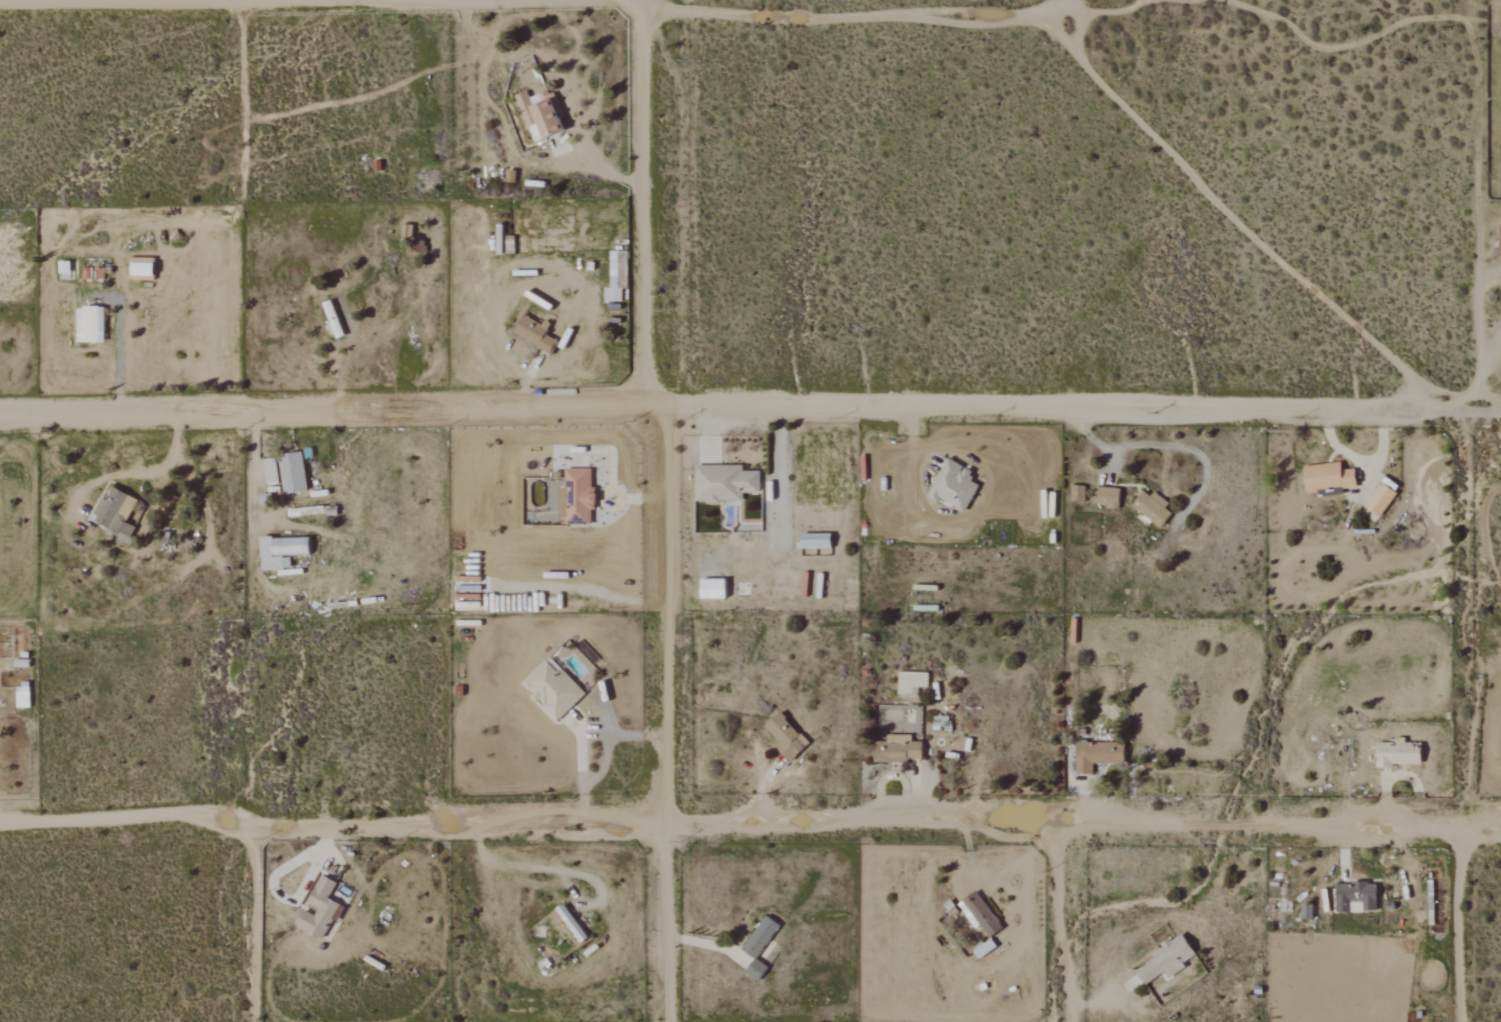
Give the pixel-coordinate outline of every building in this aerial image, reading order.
[(534,143),(564,133),(549,91),(530,98),(528,91),(517,95),(534,143)] [(154,280),(154,264),(132,264),(132,279),(154,280)] [(606,301),(622,302),(623,289),(606,289),(606,301)] [(324,304),(336,339),(344,337),(332,301),(324,304)] [(77,343),(105,343),(106,308),(78,308),(77,343)] [(281,454),(283,494),(307,493),(304,452),(281,454)] [(265,459),(266,482),(278,482),(277,458),(265,459)] [(928,497),(938,502),(940,498),(965,511),(979,485),(970,480),(974,472),(949,459),(928,497)] [(1306,465),(1307,490),(1357,487),(1356,469),(1343,470),(1343,463),(1306,465)] [(760,471),(743,471),(744,466),(697,465),(696,502),(721,502),(721,495),(760,496),(760,471)] [(561,488),(560,524),(594,525),(595,488),(592,488),(592,469),(566,468),(565,488),(561,488)] [(1398,493),(1383,482),(1366,507),(1381,517),(1398,493)] [(1095,504),(1119,507),(1121,490),(1098,486),(1095,504)] [(129,495),(115,487),(107,501),(104,500),(93,520),(109,529),(106,534),(128,545),(137,528),(117,517),(129,495)] [(1133,507),(1164,527),(1173,513),(1166,508),(1169,502),(1154,493),(1152,496),(1144,491),(1133,507)] [(125,521),(137,501),(130,497),(118,516),(125,521)] [(803,548),(832,548),(832,533),(802,534),(803,548)] [(262,569),(288,569),(288,555),(310,555),(310,537),(261,538),(262,569)] [(702,598),(726,599),(727,580),(702,579),(702,598)] [(563,669),(559,673),(546,660),(522,684),(558,721),(586,694),(563,669)] [(919,696),(919,687),(928,688),(929,673),(899,672),(898,696),(919,696)] [(17,686),(17,708),(30,708),(30,685),(17,686)] [(777,747),(791,762),(806,749),(797,739),(801,735),(780,712),(766,726),(782,743),(777,747)] [(875,761),(923,762),(923,742),(912,742),(912,736),(888,735),(888,742),(875,742),(875,761)] [(1094,763),(1120,764),(1120,743),(1077,742),(1076,774),(1093,774),(1094,763)] [(309,904),(319,909),(316,916),(304,910),(296,925),(323,938),(340,904),(329,899),(337,883),(323,876),(309,904)] [(1338,883),(1337,913),(1352,913),(1352,901),(1362,901),(1362,910),(1378,910),(1378,884),(1338,883)] [(975,893),(959,905),(976,928),(981,925),(989,936),(999,929),(996,924),(998,922),(975,893)] [(743,950),(756,959),(746,973),(758,981),(768,968),(756,960),(780,926),(766,916),(743,950)] [(1134,967),(1146,985),(1166,973),(1169,979),(1187,968),(1184,963),(1197,955),(1185,935),(1134,967)]
